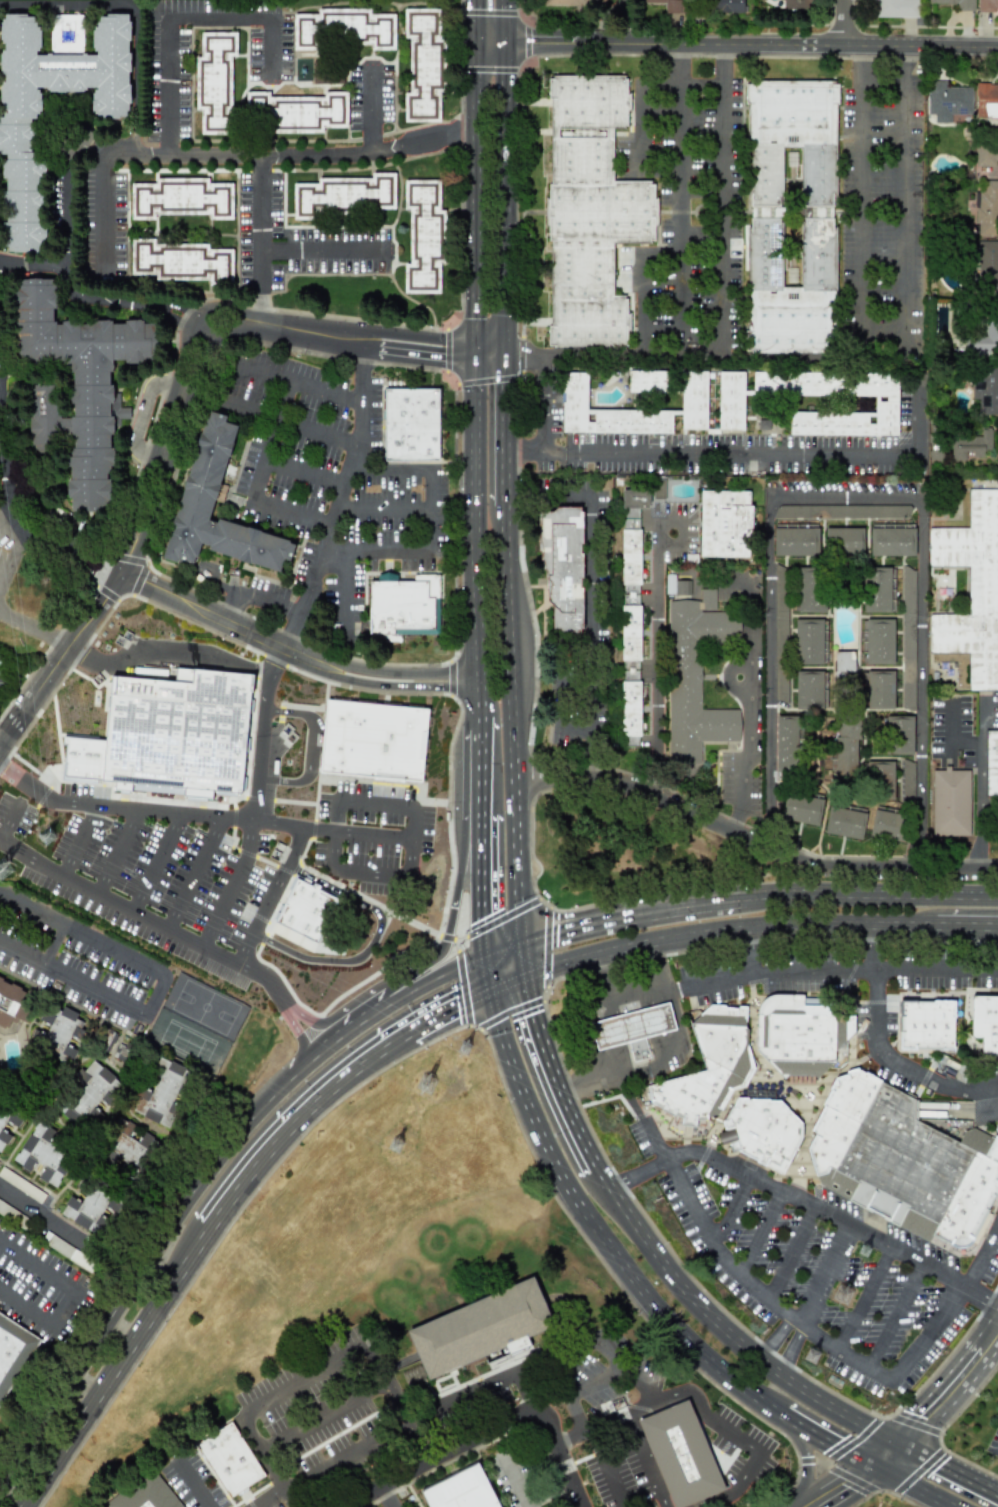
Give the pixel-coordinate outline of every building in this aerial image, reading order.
[(640,3),(665,4),(664,13),(680,13),(680,0),(640,0),(640,3)] [(743,0),(713,0),(713,12),(743,13),(743,0)] [(813,9),(813,0),(782,0),(782,8),(813,9)] [(869,2),(875,3),(874,17),(918,17),(918,0),(869,0),(869,2)] [(928,4),(958,4),(958,10),(974,10),(974,0),(928,0),(928,4)] [(977,12),(995,13),(995,8),(997,8),(997,0),(977,0),(977,12)] [(443,121),(441,8),(404,9),(404,38),(409,38),(410,93),(404,93),(404,122),(443,121)] [(394,14),(370,14),(370,9),(318,9),(318,14),(295,14),(295,50),(317,50),(317,38),(355,37),(355,45),(371,45),(371,50),(394,49),(394,14)] [(30,123),(30,119),(35,119),(35,112),(41,112),(41,93),(38,93),(38,90),(35,90),(35,87),(46,87),(46,91),(48,91),(48,92),(83,92),(83,90),(85,90),(85,87),(96,87),(96,89),(93,89),(93,92),(91,92),(91,111),(93,111),(93,114),(96,114),(96,119),(120,119),(120,117),(126,117),(126,111),(128,111),(128,103),(130,103),(131,83),(128,83),(128,72),(131,72),(131,52),(128,52),(128,41),(130,41),(130,21),(128,21),(128,14),(105,13),(105,16),(99,16),(99,22),(96,22),(96,26),(94,26),(94,30),(92,30),(92,47),(93,48),(93,51),(96,51),(96,55),(86,54),(86,53),(81,53),(81,55),(50,54),(50,53),(47,53),(47,55),(36,55),(36,51),(39,51),(39,47),(41,47),(41,30),(39,30),(39,26),(36,26),(36,21),(34,21),(34,16),(27,16),(27,13),(4,13),(4,18),(1,18),(1,22),(0,22),(0,39),(1,39),(1,43),(5,43),(5,51),(2,51),(2,52),(0,52),(0,110),(3,110),(3,117),(0,117),(0,123),(30,123)] [(83,46),(82,14),(50,15),(51,46),(62,46),(83,46)] [(236,32),(201,32),(201,57),(196,57),(195,108),(201,108),(201,129),(231,129),(231,56),(236,56),(236,32)] [(550,346),(627,346),(627,295),(613,296),(612,242),(656,242),(655,181),(613,181),(612,127),(628,127),(627,76),(549,76),(550,346)] [(747,226),(746,353),(833,354),(837,82),(757,81),(757,84),(749,84),(747,226)] [(971,115),(972,87),(946,87),(946,81),(927,81),(927,115),(934,115),(934,123),(950,123),(951,115),(971,115)] [(976,118),(997,117),(997,84),(975,84),(976,118)] [(347,92),(323,92),(323,97),(269,97),(269,92),(247,92),(247,118),(263,117),(263,129),(347,129),(347,92)] [(2,156),(2,159),(45,159),(45,124),(0,125),(0,156),(2,156)] [(975,142),(974,235),(997,236),(997,142),(975,142)] [(1,159),(1,178),(5,178),(5,189),(43,189),(43,178),(46,178),(45,159),(1,159)] [(395,213),(394,177),(317,177),(317,184),(293,184),(293,214),(395,213)] [(439,293),(439,264),(444,264),(444,210),(439,210),(439,180),(403,180),(403,209),(409,209),(409,264),(404,264),(404,293),(439,293)] [(232,182),(132,181),(132,219),(155,219),(155,214),(209,214),(209,219),(232,219),(232,182)] [(6,220),(43,220),(43,191),(2,191),(2,202),(6,202),(6,220)] [(12,250),(12,252),(42,251),(42,244),(47,244),(47,222),(0,223),(0,235),(7,235),(7,250),(12,250)] [(208,244),(154,244),(154,239),(131,239),(131,275),(156,275),(156,281),(233,281),(232,249),(208,249),(208,244)] [(977,242),(978,293),(997,292),(997,241),(977,242)] [(296,272),(355,271),(355,258),(296,259),(296,272)] [(54,323),(54,278),(15,279),(17,363),(72,362),(73,417),(59,418),(58,405),(52,399),(47,401),(42,395),(29,408),(29,452),(47,452),(56,448),(55,439),(68,438),(69,500),(73,512),(111,512),(110,434),(119,425),(119,419),(129,419),(129,407),(119,408),(119,393),(114,393),(111,384),(110,363),(156,362),(156,321),(54,323)] [(985,336),(967,337),(968,353),(997,351),(997,314),(984,315),(985,336)] [(997,415),(997,365),(980,365),(980,376),(972,376),(972,399),(978,399),(978,415),(997,415)] [(628,392),(668,393),(669,371),(629,370),(628,392)] [(587,410),(587,373),(562,372),(561,433),(672,433),(672,414),(681,415),(681,429),(707,430),(707,372),(680,371),(680,411),(587,410)] [(897,436),(898,373),(752,371),(752,391),(744,391),(744,372),(719,372),(718,430),(744,430),(744,394),(875,396),(874,412),(789,412),(789,435),(897,436)] [(385,389),(385,460),(438,460),(438,388),(385,389)] [(211,411),(209,416),(207,416),(161,558),(178,564),(180,560),(193,564),(196,557),(197,558),(201,544),(210,546),(209,549),(286,574),(296,544),(220,519),(218,524),(208,520),(238,426),(225,422),(227,416),(211,411)] [(991,428),(980,428),(980,436),(951,436),(951,460),(969,460),(969,458),(983,458),(983,451),(991,451),(991,428)] [(665,498),(665,479),(653,479),(653,498),(665,498)] [(639,528),(638,509),(649,509),(648,489),(621,490),(622,528),(639,528)] [(968,489),(968,527),(927,528),(928,566),(968,566),(968,614),(929,614),(929,652),(968,652),(968,690),(997,690),(997,489),(968,489)] [(700,556),(747,557),(749,492),(702,490),(700,556)] [(907,505),(776,506),(776,518),(907,517),(907,505)] [(555,507),(580,507),(581,636),(572,636),(572,631),(553,631),(553,605),(548,600),(547,580),(545,578),(546,569),(543,569),(543,560),(541,560),(541,551),(538,551),(539,517),(550,512),(555,512),(555,507)] [(819,529),(806,528),(806,524),(774,523),(773,555),(818,556),(819,529)] [(914,524),(870,524),(870,556),(915,555),(914,524)] [(863,527),(824,528),(825,556),(864,555),(863,527)] [(639,529),(621,529),(622,680),(640,680),(639,529)] [(775,702),(787,702),(786,567),(774,567),(775,702)] [(824,612),(823,567),(795,567),(796,613),(824,612)] [(894,612),(894,568),(862,568),(862,612),(894,612)] [(901,709),(914,710),(915,568),(902,568),(901,709)] [(370,580),(369,628),(393,628),(393,634),(439,635),(439,598),(434,598),(434,593),(438,593),(438,581),(434,581),(434,573),(412,573),(412,581),(370,580)] [(665,594),(690,595),(690,581),(675,580),(675,574),(665,574),(665,594)] [(669,602),(669,762),(701,762),(701,741),(738,741),(738,709),(701,709),(701,645),(738,645),(738,611),(714,611),(714,589),(700,589),(700,601),(669,602)] [(795,664),(823,664),(822,640),(827,640),(826,619),(794,619),(795,664)] [(894,619),(862,619),(861,664),(893,664),(894,619)] [(835,672),(854,671),(854,652),(834,652),(835,672)] [(894,671),(865,670),(864,709),(893,709),(894,671)] [(795,709),(826,710),(826,671),(796,671),(795,709)] [(244,798),(254,679),(195,675),(194,689),(116,683),(111,747),(71,744),(68,778),(106,781),(105,786),(244,798)] [(640,681),(621,681),(620,745),(639,746),(640,681)] [(425,786),(432,714),(329,705),(324,777),(425,786)] [(776,774),(797,773),(796,738),(802,738),(802,727),(798,727),(798,716),(775,716),(776,774)] [(913,716),(886,716),(886,754),(913,754),(913,716)] [(835,779),(856,779),(857,739),(860,739),(860,718),(839,718),(839,737),(835,737),(835,779)] [(985,731),(985,795),(997,795),(997,730),(985,731)] [(893,761),(867,761),(867,783),(878,783),(878,799),(894,799),(893,761)] [(914,761),(901,761),(900,802),(914,802),(914,761)] [(970,769),(943,769),(943,770),(932,770),(932,836),(969,836),(970,769)] [(823,799),(785,793),(781,820),(819,825),(823,799)] [(866,814),(829,806),(824,832),(861,840),(866,814)] [(874,807),(869,835),(902,842),(908,813),(874,807)] [(319,942),(339,901),(300,882),(279,923),(319,942)] [(0,978),(0,1011),(0,1012),(0,1026),(7,1029),(11,1019),(21,1018),(20,1011),(21,1008),(22,1005),(28,991),(0,978)] [(954,1001),(916,1001),(916,994),(902,996),(901,1056),(923,1057),(923,1052),(950,1053),(950,1021),(955,1020),(954,1001)] [(757,1014),(766,1014),(789,995),(815,998),(829,1014),(854,1017),(855,1034),(833,1051),(832,1063),(817,1081),(782,1082),(752,1050),(753,1027),(757,1027),(757,1014)] [(970,998),(997,999),(997,1057),(978,1057),(978,1041),(970,1040),(970,998)] [(590,1022),(596,1050),(628,1042),(632,1062),(649,1058),(645,1037),(675,1030),(669,1004),(590,1022)] [(743,1008),(737,1008),(735,1012),(726,1011),(724,1005),(710,1005),(691,1021),(701,1073),(645,1086),(652,1115),(673,1126),(677,1123),(685,1127),(686,1133),(693,1136),(702,1120),(718,1114),(729,1092),(743,1088),(752,1070),(744,1042),(743,1008)] [(57,1060),(71,1063),(78,1051),(67,1045),(69,1036),(80,1039),(83,1022),(76,1019),(78,1012),(73,1011),(63,1006),(57,1015),(41,1012),(40,1019),(49,1025),(38,1041),(42,1043),(40,1051),(57,1060)] [(122,1083),(90,1058),(72,1082),(83,1090),(68,1108),(66,1106),(60,1113),(78,1128),(83,1121),(90,1126),(100,1113),(94,1108),(101,1098),(107,1102),(122,1083)] [(170,1127),(178,1103),(177,1103),(189,1068),(160,1058),(149,1090),(141,1087),(132,1114),(170,1127)] [(853,1072),(831,1080),(808,1123),(811,1136),(803,1147),(816,1185),(847,1202),(856,1186),(832,1171),(877,1083),(853,1072)] [(973,1130),(997,1143),(997,1155),(993,1167),(997,1177),(997,1200),(975,1246),(957,1237),(951,1255),(847,1202),(856,1186),(832,1171),(877,1083),(913,1101),(912,1121),(957,1146),(963,1135),(973,1130)] [(738,1094),(757,1094),(759,1096),(775,1097),(779,1094),(787,1094),(785,1115),(789,1114),(797,1125),(798,1140),(788,1162),(782,1161),(777,1176),(753,1166),(752,1161),(746,1158),(743,1162),(735,1160),(727,1133),(721,1129),(738,1094)] [(3,1150),(10,1134),(1,1130),(5,1121),(19,1127),(24,1114),(0,1103),(0,1149),(3,1150)] [(135,1127),(121,1119),(103,1148),(141,1172),(159,1143),(144,1133),(138,1142),(129,1137),(135,1127)] [(54,1188),(73,1159),(48,1143),(55,1131),(38,1121),(12,1161),(29,1172),(36,1162),(44,1167),(38,1178),(54,1188)] [(1,1169),(0,1171),(0,1179),(26,1192),(30,1184),(1,1169)] [(59,1213),(98,1237),(109,1220),(101,1215),(106,1206),(115,1212),(121,1201),(93,1183),(81,1203),(70,1196),(59,1213)] [(485,1358),(490,1371),(534,1356),(527,1336),(552,1327),(536,1280),(406,1325),(425,1379),(485,1358)] [(40,1335),(0,1311),(0,1404),(40,1335)] [(604,1423),(617,1420),(611,1400),(598,1404),(604,1423)] [(637,1422),(672,1506),(689,1506),(725,1492),(687,1401),(637,1422)] [(195,1445),(229,1498),(265,1475),(231,1422),(195,1445)] [(481,1463),(423,1488),(432,1506),(500,1506),(481,1463)] [(152,1467),(103,1506),(104,1506),(184,1506),(152,1467)]
